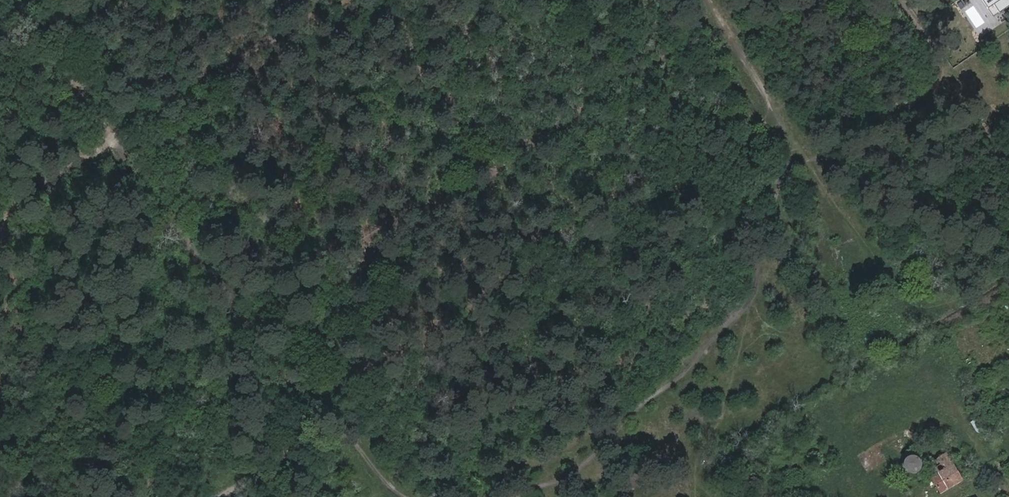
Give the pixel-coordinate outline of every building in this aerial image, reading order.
[(942,446),(928,454),(933,462),(947,454),(942,446)] [(927,471),(941,493),(963,481),(947,454),(933,462),(935,466),(927,471)] [(903,464),(903,466),(903,468),(904,469),(907,472),(910,473),(912,474),(915,473),(918,472),(921,468),(921,463),(921,461),(919,459),(917,457),(914,455),(910,455),(909,456),(906,457),(904,460),(903,461),(903,464)]
